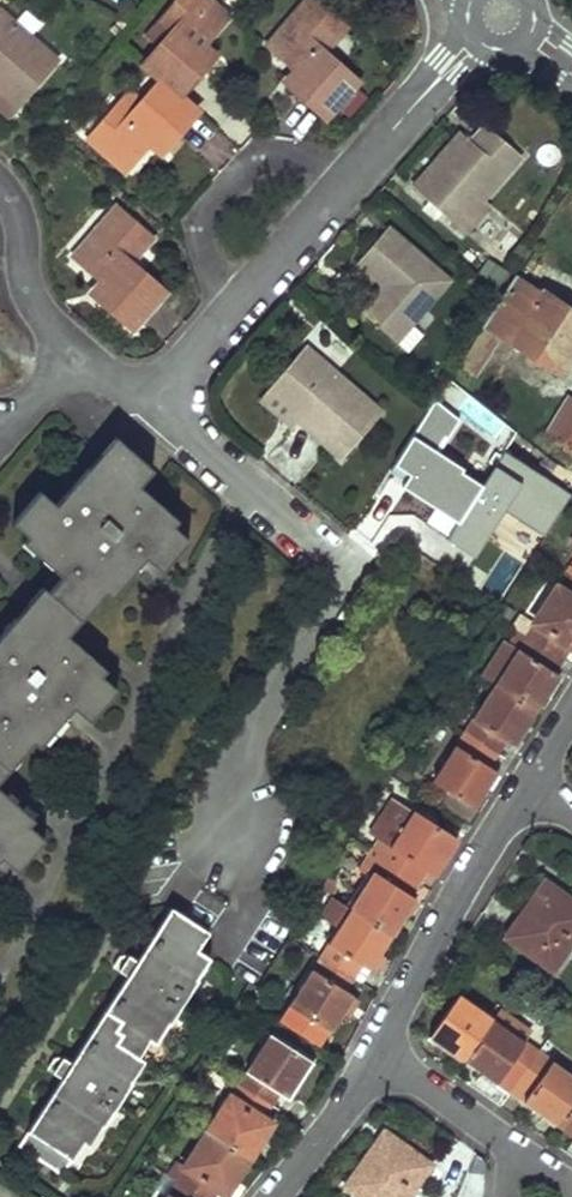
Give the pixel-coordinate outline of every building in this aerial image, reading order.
[(173,97),(202,64),(190,52),(219,19),(199,0),(178,0),(157,24),(169,34),(140,68),(158,84),(173,97)] [(312,59),(332,34),(298,5),(268,39),(302,68),(282,92),(316,122),(347,87),(312,59)] [(14,101),(52,60),(0,11),(0,89),(14,101)] [(163,147),(193,114),(173,97),(158,84),(129,116),(118,107),(89,140),(123,170),(153,139),(163,147)] [(519,154),(488,125),(473,140),(463,131),(413,186),(456,225),(478,199),(519,154)] [(478,199),(456,225),(462,231),(485,206),(478,199)] [(96,298),(130,327),(159,294),(127,265),(147,241),(113,210),(72,256),(105,286),(96,298)] [(358,310),(391,339),(444,280),(385,228),(355,258),(382,283),(358,310)] [(459,364),(470,372),(496,334),(560,376),(571,357),(571,311),(539,289),(537,292),(516,278),(459,364)] [(302,346),(268,382),(300,410),(295,416),(340,456),(377,413),(302,346)] [(300,410),(268,382),(258,394),(288,422),(295,416),(300,410)] [(566,400),(543,435),(571,457),(571,403),(566,400)] [(33,738),(39,743),(73,703),(87,715),(113,684),(83,659),(89,652),(66,632),(104,587),(109,592),(144,552),(159,565),(186,534),(157,509),(163,503),(136,480),(151,463),(119,436),(92,467),(85,461),(54,497),(38,484),(11,516),(40,541),(34,548),(61,572),(21,619),(15,614),(0,631),(0,776),(33,738)] [(563,572),(571,578),(571,561),(563,572)] [(521,635),(556,658),(564,644),(571,649),(571,597),(553,585),(530,621),(521,635)] [(518,614),(509,628),(521,635),(530,621),(518,614)] [(513,648),(490,685),(532,712),(557,673),(549,668),(556,658),(521,635),(513,648)] [(479,678),(490,685),(513,648),(502,641),(479,678)] [(490,685),(460,732),(494,753),(502,740),(511,745),(532,712),(490,685)] [(460,732),(429,779),(472,806),(494,770),(486,765),(494,753),(460,732)] [(14,868),(43,835),(14,810),(20,803),(0,786),(0,856),(14,868)] [(378,838),(389,845),(411,810),(391,798),(369,832),(378,838)] [(389,845),(381,858),(414,879),(421,867),(429,872),(452,837),(411,810),(389,845)] [(389,845),(378,838),(370,851),(381,858),(389,845)] [(381,858),(350,906),(390,932),(412,897),(405,893),(414,879),(381,858)] [(503,935),(550,968),(571,936),(571,902),(555,889),(547,901),(538,894),(524,913),(521,910),(503,935)] [(350,906),(319,954),(352,975),(360,963),(367,967),(390,932),(350,906)] [(60,1078),(26,1131),(62,1155),(74,1137),(87,1145),(100,1123),(95,1120),(122,1078),(128,1081),(141,1061),(129,1053),(140,1035),(152,1043),(166,1023),(159,1018),(186,976),(192,980),(206,959),(194,951),(207,931),(171,907),(137,959),(130,954),(125,962),(118,958),(112,967),(125,976),(70,1061),(64,1058),(60,1064),(52,1059),(46,1069),(60,1078)] [(319,954),(288,1002),(328,1028),(351,994),(343,989),(352,975),(319,954)] [(457,993),(429,1034),(462,1058),(491,1017),(457,993)] [(328,1028),(288,1002),(282,1011),(321,1035),(328,1028)] [(491,1017),(462,1058),(495,1080),(502,1070),(515,1080),(537,1049),(491,1017)] [(266,1034),(235,1083),(269,1105),(276,1092),(283,1097),(307,1059),(266,1034)] [(515,1080),(528,1089),(521,1099),(555,1123),(571,1098),(571,1073),(537,1049),(515,1080)] [(235,1083),(204,1132),(246,1158),(267,1123),(260,1119),(269,1105),(235,1083)] [(555,1123),(571,1135),(571,1098),(555,1123)] [(62,1155),(26,1131),(17,1145),(61,1174),(70,1160),(62,1155)] [(175,1180),(202,1196),(210,1196),(215,1189),(223,1194),(246,1158),(204,1132),(175,1180)] [(344,1185),(360,1196),(405,1196),(427,1164),(394,1140),(387,1151),(378,1144),(363,1165),(360,1162),(344,1185)] [(164,1196),(202,1196),(175,1180),(164,1196)]
